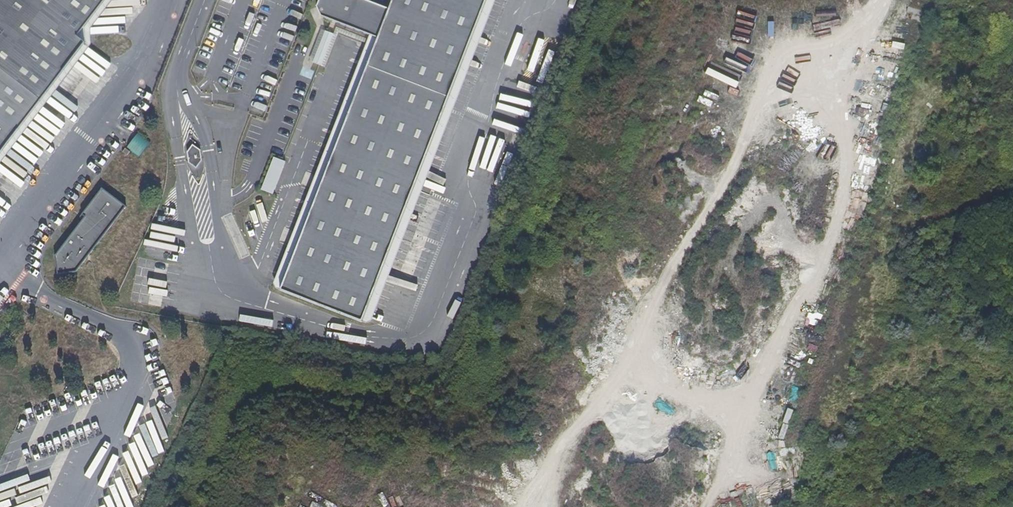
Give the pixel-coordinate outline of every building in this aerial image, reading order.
[(84,42),(77,35),(104,0),(0,0),(0,154),(84,42)] [(361,323),(487,0),(321,0),(314,17),(369,38),(273,289),(361,323)] [(128,148),(136,153),(145,140),(137,134),(128,148)] [(271,157),(261,191),(274,195),(284,161),(271,157)] [(58,255),(60,272),(79,270),(127,206),(104,188),(85,214),(88,216),(58,255)]
